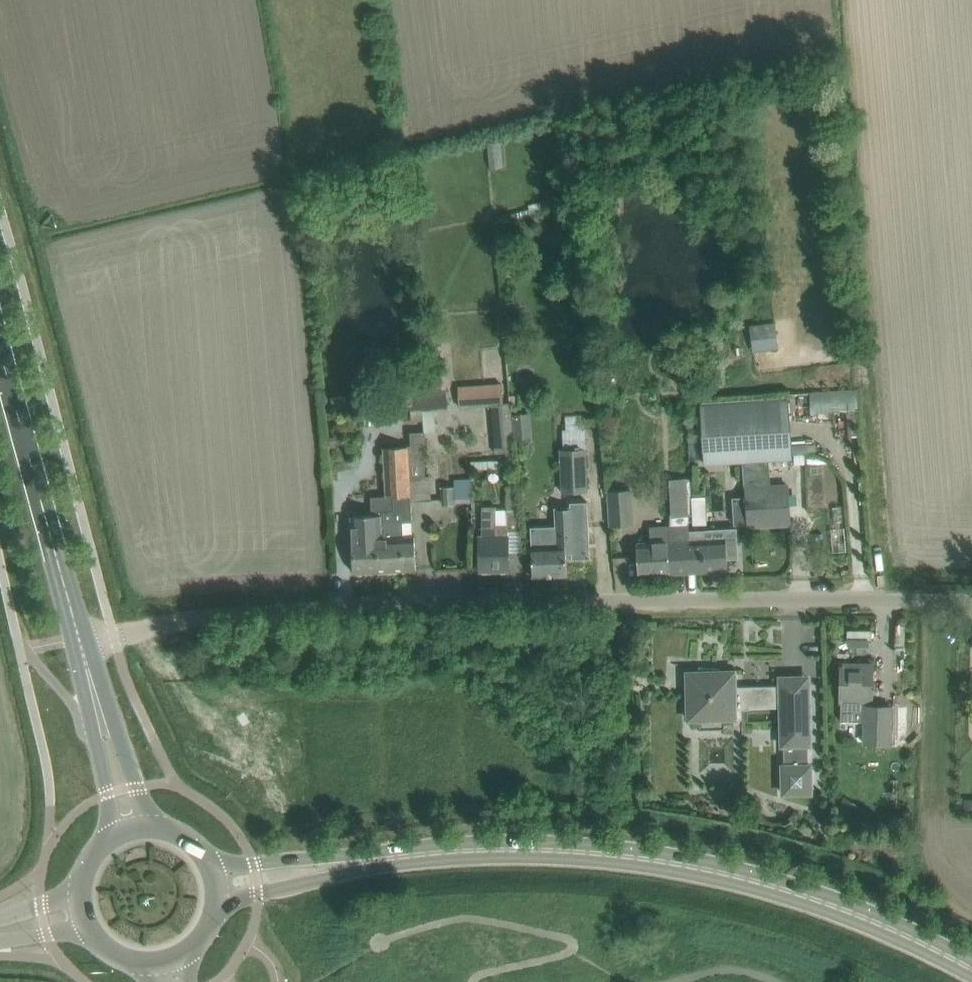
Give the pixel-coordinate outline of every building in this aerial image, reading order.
[(750,323),(752,349),(778,348),(776,321),(750,323)] [(446,388),(447,388),(443,344),(441,344),(429,345),(428,346),(432,389),(446,388)] [(495,453),(506,452),(514,451),(511,407),(510,402),(503,403),(502,383),(458,386),(460,408),(492,405),(495,453)] [(430,391),(432,410),(436,409),(448,408),(447,390),(430,391)] [(423,410),(432,410),(430,391),(410,393),(411,411),(423,410)] [(812,393),(812,409),(857,410),(858,394),(812,393)] [(333,396),(335,409),(344,407),(342,395),(333,396)] [(705,463),(792,459),(788,404),(702,410),(705,463)] [(425,432),(438,431),(436,409),(432,410),(423,410),(425,432)] [(564,449),(561,449),(563,493),(587,492),(585,448),(584,429),(583,429),(582,415),(566,416),(567,430),(563,430),(564,449)] [(425,432),(412,433),(413,447),(424,446),(426,446),(425,432)] [(413,447),(409,447),(410,476),(425,475),(424,446),(413,447)] [(409,447),(384,448),(387,496),(387,498),(393,497),(411,496),(410,476),(409,447)] [(425,475),(410,476),(411,496),(411,500),(431,499),(430,475),(425,475)] [(690,478),(687,479),(687,478),(669,479),(672,516),(689,515),(689,514),(691,514),(690,479),(690,478)] [(441,488),(442,505),(456,505),(455,499),(472,499),(471,479),(454,479),(455,487),(441,488)] [(789,486),(745,488),(748,525),(791,523),(789,486)] [(631,489),(608,491),(611,526),(634,524),(631,489)] [(691,495),(692,525),(707,524),(706,495),(691,495)] [(372,515),(351,516),(353,540),(352,540),(354,572),(380,571),(379,555),(388,555),(387,538),(385,538),(383,511),(394,511),(393,497),(387,498),(387,496),(371,496),(372,515)] [(388,555),(379,555),(380,571),(406,570),(416,569),(415,537),(405,537),(399,537),(398,521),(412,521),(411,500),(411,496),(393,497),(394,511),(383,511),(385,538),(387,538),(388,555)] [(508,570),(508,550),(508,531),(520,531),(519,510),(507,510),(507,509),(497,510),(497,506),(482,506),(482,536),(480,536),(480,570),(508,570)] [(532,546),(532,556),(533,576),(567,575),(566,553),(578,553),(576,508),(557,508),(557,529),(534,530),(534,546),(532,546)] [(690,540),(690,530),(689,526),(689,524),(649,526),(651,543),(638,543),(637,543),(639,576),(640,576),(640,575),(671,573),(669,542),(690,540)] [(737,537),(706,539),(706,529),(690,530),(690,540),(669,542),(671,573),(672,573),(728,570),(727,555),(738,554),(737,537)] [(864,722),(864,743),(891,744),(892,707),(871,706),(871,702),(872,702),(873,664),(841,663),(840,702),(841,702),(841,721),(864,722)] [(720,671),(720,668),(699,666),(697,683),(688,684),(688,704),(689,720),(738,718),(738,709),(750,708),(749,707),(782,706),(783,743),(784,743),(785,763),(783,763),(783,791),(811,791),(811,763),(809,763),(809,743),(811,743),(809,705),(809,685),(733,686),(733,679),(735,679),(735,671),(720,671)] [(850,825),(861,807),(844,796),(833,814),(850,825)]
